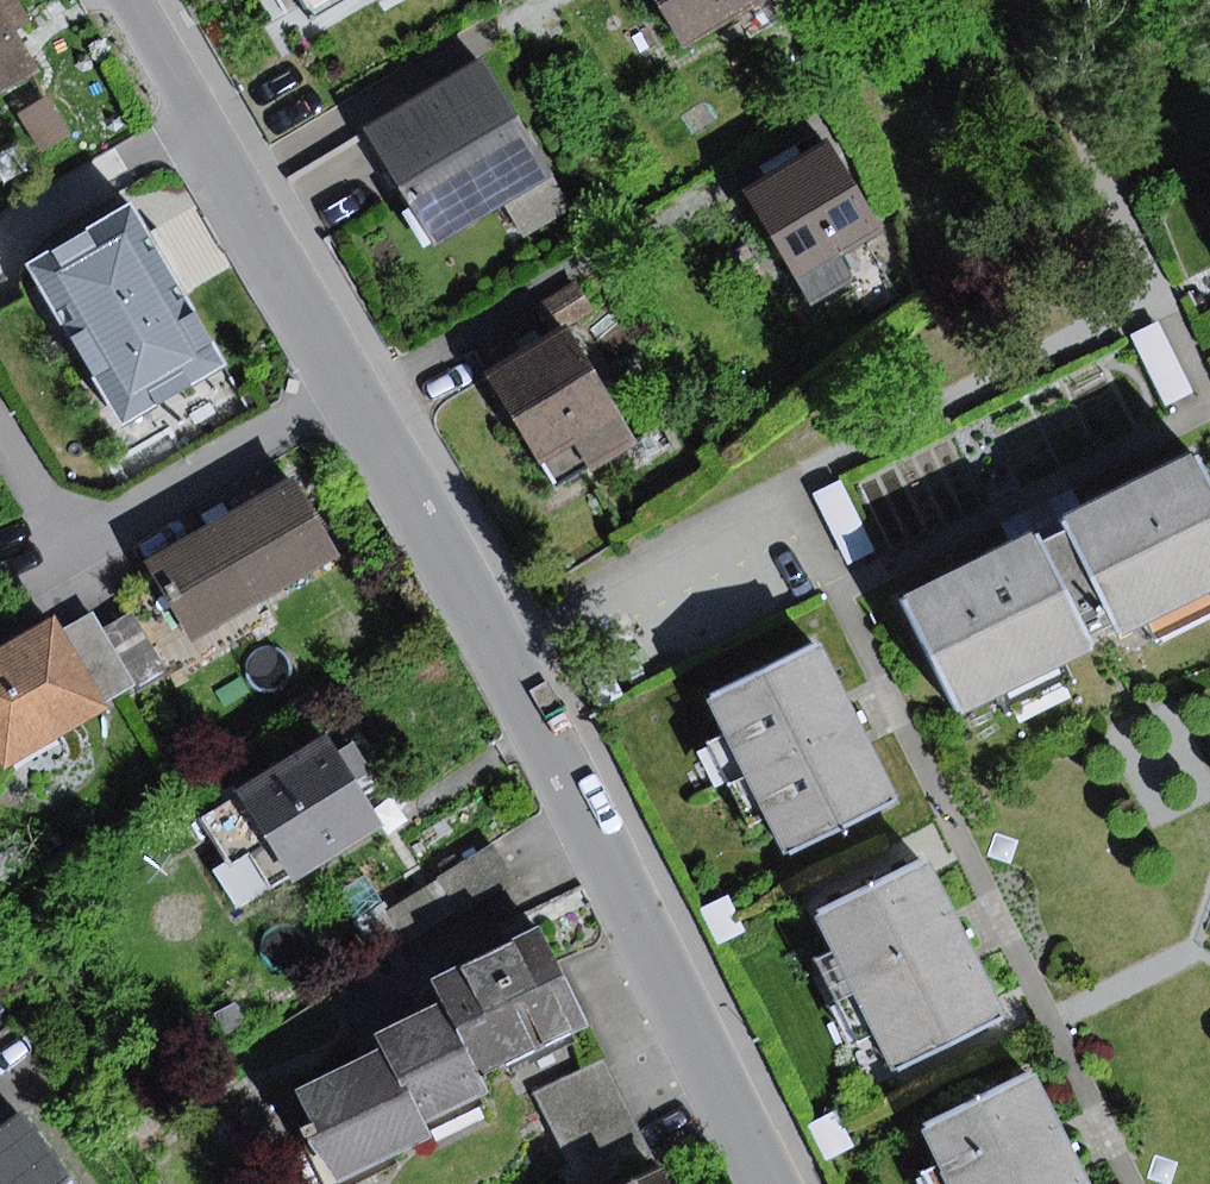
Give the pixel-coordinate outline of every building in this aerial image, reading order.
[(38,73),(5,15),(22,5),(19,0),(0,0),(0,95),(38,73)] [(314,16),(341,0),(304,0),(314,16)] [(688,50),(771,0),(657,0),(688,50)] [(481,58),(365,128),(438,247),(496,211),(553,176),(481,58)] [(837,143),(752,190),(817,307),(856,286),(839,255),(885,230),(837,143)] [(573,208),(553,176),(496,211),(515,243),(573,208)] [(228,361),(131,204),(30,267),(127,424),(228,361)] [(576,280),(536,304),(552,330),(592,306),(576,280)] [(1158,322),(1132,335),(1167,405),(1193,392),(1158,322)] [(492,374),(557,486),(637,441),(571,326),(545,341),(538,330),(517,342),(524,355),(492,374)] [(899,597),(956,712),(1086,648),(1081,637),(1109,623),(1116,637),(1209,590),(1209,497),(1189,456),(1057,522),(1062,531),(1036,544),(1030,532),(899,597)] [(294,474),(147,559),(195,641),(342,556),(294,474)] [(840,480),(814,493),(849,563),(875,550),(840,480)] [(92,609),(61,627),(105,704),(136,686),(103,629),(92,609)] [(134,611),(103,629),(136,686),(168,670),(134,611)] [(0,650),(0,756),(6,767),(109,708),(105,704),(61,627),(56,618),(0,650)] [(821,641),(713,694),(786,845),(895,792),(821,641)] [(329,736),(198,817),(223,856),(208,865),(235,909),(293,873),(299,882),(386,828),(329,736)] [(931,859),(818,911),(890,1067),(1003,1015),(931,859)] [(730,895),(705,907),(722,944),(747,932),(730,895)] [(433,979),(443,1001),(481,1078),(589,1026),(541,927),(433,979)] [(377,1034),(385,1049),(406,1092),(414,1088),(431,1122),(490,1093),(481,1078),(443,1001),(377,1034)] [(385,1049),(294,1092),(338,1183),(437,1137),(431,1122),(414,1088),(406,1092),(385,1049)] [(533,1091),(572,1165),(637,1125),(606,1060),(533,1091)] [(922,1128),(950,1183),(1090,1183),(1034,1072),(922,1128)] [(11,1095),(0,1103),(0,1183),(76,1183),(11,1095)] [(838,1112),(813,1124),(831,1159),(855,1146),(838,1112)] [(637,1125),(572,1165),(581,1183),(595,1183),(651,1157),(637,1125)] [(620,1183),(687,1183),(675,1159),(620,1183)]
